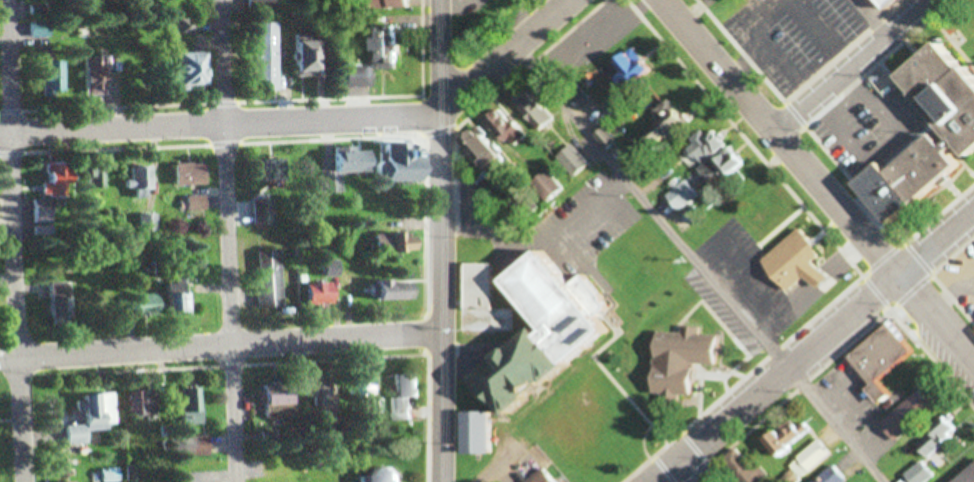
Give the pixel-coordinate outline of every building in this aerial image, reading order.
[(251,8),(276,8),(276,0),(251,0),(251,8)] [(30,17),(46,17),(46,5),(30,5),(30,17)] [(31,37),(50,37),(50,22),(31,22),(31,37)] [(259,91),(279,91),(279,23),(258,23),(259,91)] [(377,69),(397,69),(397,32),(377,32),(377,69)] [(298,77),(323,77),(323,40),(312,40),(312,36),(298,36),(298,77)] [(942,45),(973,82),(973,152),(965,160),(959,165),(966,173),(921,213),(890,177),(934,140),(944,152),(954,143),(900,81),(942,45)] [(182,53),(182,86),(207,86),(207,53),(182,53)] [(615,65),(629,88),(657,72),(654,65),(646,70),(636,53),(615,65)] [(86,95),(109,95),(109,57),(86,57),(86,95)] [(65,96),(65,61),(44,61),(44,96),(65,96)] [(347,67),(347,88),(372,88),(372,67),(347,67)] [(555,119),(526,89),(514,102),(543,131),(555,119)] [(679,107),(673,112),(665,103),(655,112),(664,123),(643,142),(655,154),(692,121),(679,107)] [(529,136),(501,111),(489,125),(517,149),(529,136)] [(504,158),(482,128),(466,140),(488,170),(504,158)] [(620,142),(610,128),(599,135),(609,150),(620,142)] [(732,147),(726,149),(728,144),(727,140),(719,129),(706,134),(704,131),(693,139),(695,144),(689,149),(700,164),(700,169),(711,184),(730,177),(749,164),(745,155),(736,159),(732,147)] [(379,145),(381,180),(416,178),(415,143),(379,145)] [(372,172),(371,151),(358,152),(358,147),(337,148),(338,173),(321,174),(322,194),(343,193),(342,174),(372,172)] [(588,166),(580,153),(566,161),(574,174),(588,166)] [(285,160),(251,160),(251,181),(285,181),(285,160)] [(36,225),(54,224),(53,196),(72,196),(71,163),(47,163),(48,198),(36,199),(36,225)] [(177,164),(177,185),(207,185),(207,164),(177,164)] [(133,166),(133,202),(152,202),(152,166),(133,166)] [(553,193),(561,183),(551,176),(544,186),(553,193)] [(668,195),(682,211),(701,195),(688,179),(668,195)] [(254,226),(274,226),(274,197),(254,197),(254,226)] [(207,198),(191,198),(191,210),(207,210),(207,198)] [(791,289),(765,259),(802,228),(825,255),(819,260),(826,269),(834,278),(821,288),(814,280),(808,274),(791,289)] [(377,251),(418,251),(418,234),(377,234),(377,251)] [(620,332),(605,314),(614,307),(588,275),(578,283),(551,250),(514,280),(549,324),(486,375),(517,415),(620,332)] [(282,309),(281,252),(257,253),(259,310),(282,309)] [(326,276),(339,276),(339,261),(326,261),(326,276)] [(466,329),(514,329),(514,307),(494,307),(494,262),(466,262),(466,329)] [(214,267),(194,267),(194,282),(214,282),(214,267)] [(342,287),(363,287),(363,274),(342,274),(342,287)] [(380,280),(380,300),(414,300),(414,280),(380,280)] [(309,304),(335,304),(335,283),(309,283),(309,304)] [(171,314),(191,314),(191,293),(171,293),(171,314)] [(135,315),(160,315),(160,295),(135,295),(135,315)] [(73,297),(54,297),(54,323),(73,323),(73,297)] [(853,354),(893,322),(916,350),(882,378),(894,393),(884,402),(871,387),(876,382),(853,354)] [(661,330),(685,332),(686,324),(700,325),(700,333),(720,334),(718,361),(696,360),(694,391),(657,389),(661,330)] [(411,397),(418,396),(417,372),(397,373),(398,397),(393,397),(394,420),(412,420),(411,397)] [(333,397),(333,376),(311,376),(311,405),(325,405),(325,397),(333,397)] [(353,378),(353,402),(377,402),(377,378),(353,378)] [(294,404),(294,382),(266,382),(266,404),(294,404)] [(882,423),(897,441),(945,401),(929,383),(882,423)] [(183,423),(201,423),(201,387),(183,387),(183,423)] [(156,416),(156,391),(131,391),(131,416),(156,416)] [(89,444),(88,431),(116,430),(115,393),(85,395),(87,425),(67,426),(68,445),(89,444)] [(494,410),(466,410),(466,453),(494,453),(494,410)] [(919,446),(931,458),(963,427),(951,415),(919,446)] [(813,430),(803,421),(790,434),(783,427),(769,440),(786,457),(813,430)] [(210,436),(185,436),(185,456),(210,456),(210,436)] [(821,439),(790,466),(794,470),(784,478),(787,481),(800,481),(833,453),(821,439)] [(741,481),(763,481),(769,478),(760,463),(752,468),(740,448),(726,457),(741,481)] [(925,460),(907,475),(913,481),(929,481),(937,475),(925,460)] [(948,481),(973,481),(973,460),(948,481)] [(850,480),(836,465),(817,481),(847,481),(850,480)] [(397,470),(356,471),(357,481),(397,481),(397,470)] [(549,470),(532,481),(558,481),(549,470)]
